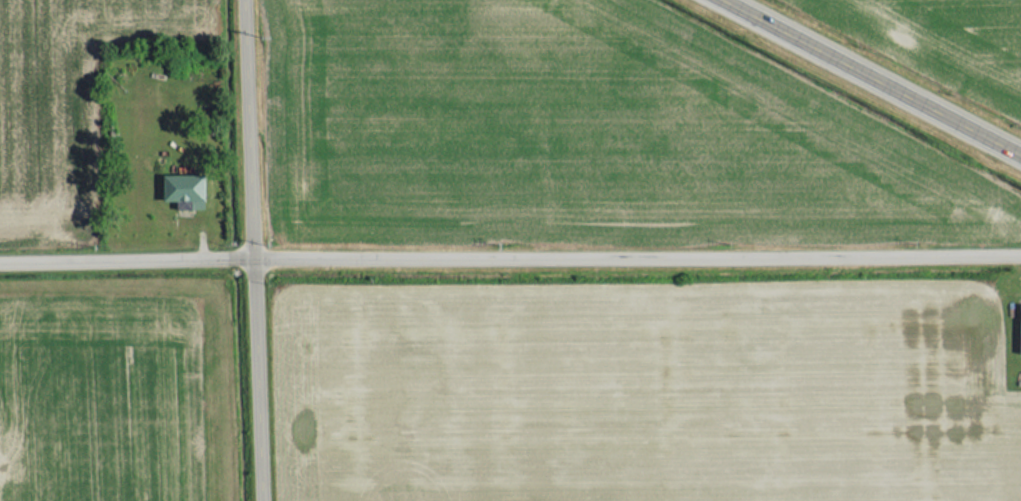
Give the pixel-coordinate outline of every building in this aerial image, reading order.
[(158,176),(159,202),(200,202),(200,175),(158,176)]
